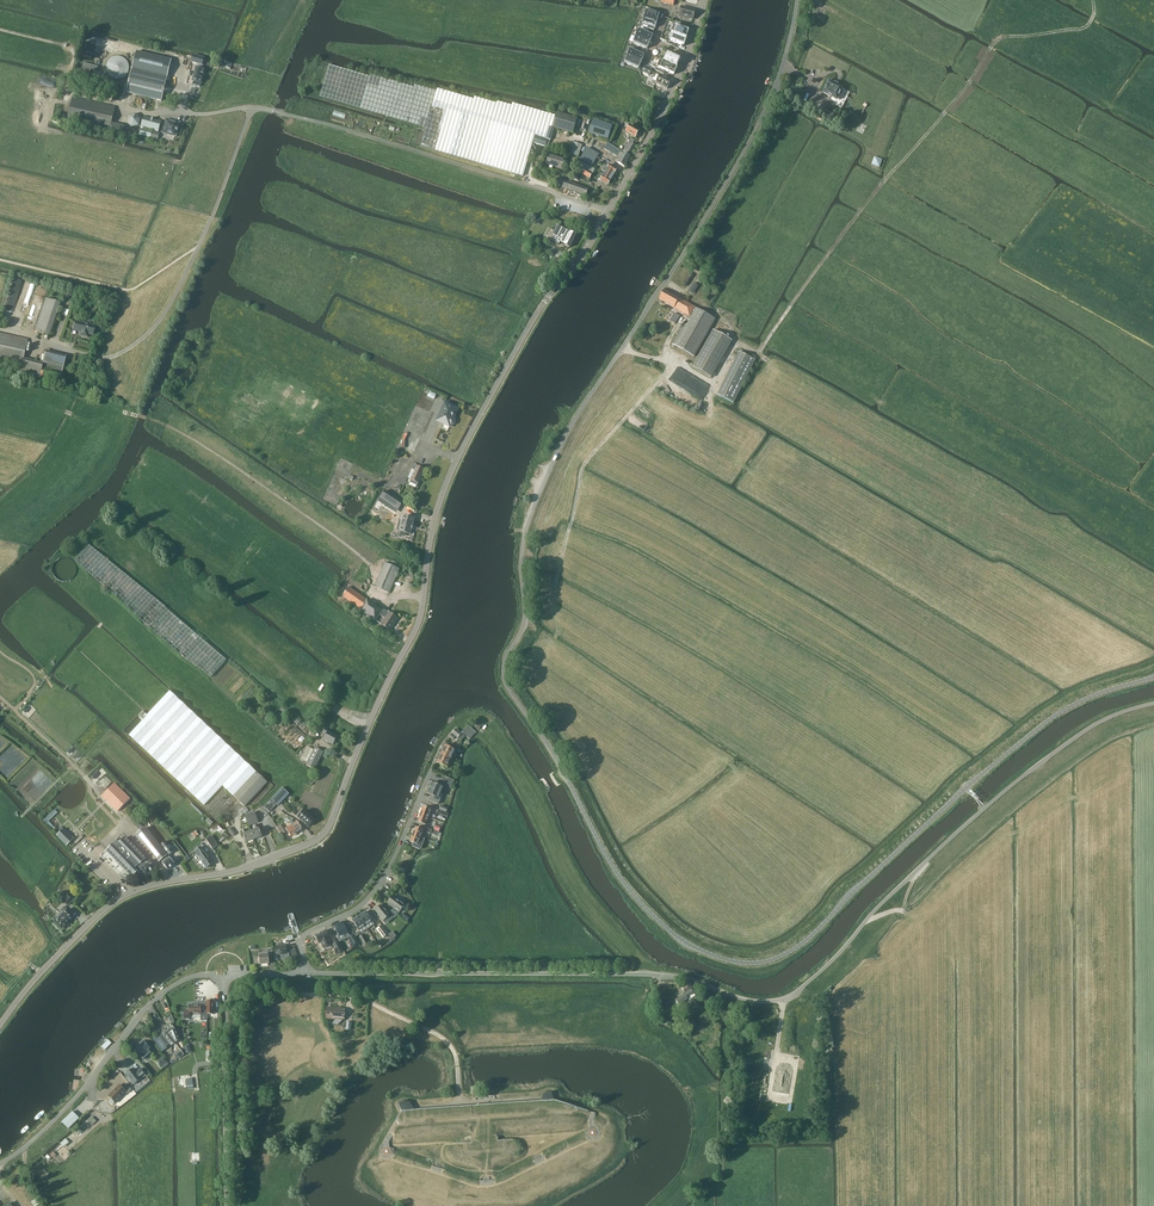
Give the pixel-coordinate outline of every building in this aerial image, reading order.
[(679,16),(693,20),(695,10),(681,7),(679,16)] [(658,19),(659,14),(647,11),(646,10),(645,15),(658,19)] [(657,23),(658,19),(645,15),(643,20),(657,23)] [(657,23),(643,20),(642,24),(643,24),(643,25),(655,28),(657,23)] [(671,30),(673,25),(674,23),(667,20),(664,28),(671,30)] [(689,30),(674,25),(671,33),(673,34),(686,38),(689,30)] [(638,30),(636,36),(650,42),(652,37),(652,36),(651,35),(640,30),(638,30)] [(118,50),(121,41),(97,34),(94,43),(118,50)] [(687,38),(686,38),(673,34),(670,42),(684,46),(687,38)] [(648,47),(650,42),(636,36),(633,43),(634,43),(645,48),(647,49),(648,47)] [(642,55),(631,50),(630,49),(627,56),(641,62),(643,57),(644,56),(642,55)] [(677,67),(680,59),(667,54),(664,61),(677,67)] [(193,55),(191,62),(202,65),(204,58),(193,55)] [(641,62),(627,56),(624,62),(626,63),(637,68),(638,69),(639,67),(641,62)] [(107,70),(107,72),(107,73),(108,73),(108,74),(109,75),(110,76),(110,77),(111,77),(112,78),(113,78),(113,79),(115,79),(116,79),(117,79),(119,79),(120,79),(121,79),(122,78),(123,78),(124,77),(125,76),(126,76),(126,75),(127,74),(128,73),(128,72),(128,71),(129,70),(129,69),(129,68),(129,67),(129,66),(128,65),(128,64),(128,63),(127,62),(126,61),(125,60),(125,59),(124,59),(123,58),(122,58),(120,57),(119,57),(118,57),(117,57),(116,57),(115,57),(114,58),(112,58),(111,59),(110,60),(109,60),(108,61),(108,62),(108,63),(107,63),(107,64),(107,66),(106,67),(106,68),(106,69),(106,70),(107,70)] [(656,67),(658,61),(652,58),(649,65),(656,68),(656,67)] [(146,61),(135,59),(132,68),(143,71),(146,61)] [(677,67),(664,61),(663,61),(660,69),(674,75),(677,67)] [(98,66),(84,63),(83,67),(86,68),(85,74),(89,75),(91,69),(97,71),(98,66)] [(368,77),(329,65),(319,97),(360,108),(359,109),(426,128),(420,146),(523,176),(535,136),(536,136),(534,143),(545,147),(547,139),(550,140),(554,128),(552,127),(555,118),(497,100),(494,108),(437,91),(414,85),(414,87),(399,83),(398,86),(379,81),(380,79),(376,78),(375,79),(368,77)] [(642,72),(649,75),(652,69),(644,66),(642,72)] [(205,70),(196,67),(192,81),(202,83),(205,70)] [(167,77),(159,76),(132,69),(127,92),(161,101),(167,77)] [(671,81),(669,80),(659,75),(655,83),(667,89),(671,81)] [(829,79),(823,93),(830,96),(828,101),(834,104),(836,99),(838,100),(839,98),(841,99),(846,90),(844,89),(845,87),(829,79)] [(72,97),(68,115),(67,120),(109,130),(115,107),(72,97)] [(825,111),(821,119),(830,124),(834,115),(825,111)] [(556,112),(555,118),(552,127),(554,128),(573,134),(577,118),(556,112)] [(127,122),(132,127),(138,125),(140,119),(135,114),(129,116),(127,122)] [(159,132),(162,121),(155,119),(143,116),(140,127),(158,132),(159,132)] [(176,137),(176,136),(180,123),(179,123),(166,119),(162,133),(176,137)] [(591,120),(587,133),(589,134),(607,140),(612,126),(593,121),(591,120)] [(112,123),(110,133),(122,135),(124,126),(112,123)] [(626,132),(635,138),(639,131),(630,126),(626,132)] [(157,134),(150,133),(150,131),(140,129),(139,135),(149,137),(156,139),(157,134)] [(629,141),(623,152),(629,156),(630,153),(632,154),(636,146),(632,144),(634,141),(630,139),(631,139),(624,135),(622,138),(627,141),(628,140),(629,141)] [(570,154),(578,157),(582,145),(573,143),(570,154)] [(630,157),(629,156),(623,152),(607,144),(604,149),(618,156),(617,159),(619,160),(617,163),(624,167),(630,157)] [(545,153),(545,152),(545,150),(544,149),(544,148),(542,147),(541,146),(539,146),(537,146),(535,148),(534,149),(533,150),(533,152),(533,154),(533,155),(534,156),(536,158),(537,158),(538,159),(540,159),(541,158),(542,158),(543,157),(544,156),(545,155),(545,154),(545,153)] [(595,168),(601,157),(587,148),(587,149),(584,147),(581,152),(584,153),(581,159),(595,168)] [(562,169),(565,159),(549,155),(546,164),(562,169)] [(872,167),(879,170),(882,162),(874,160),(872,167)] [(595,170),(594,170),(580,162),(575,170),(576,170),(572,177),(577,180),(581,173),(590,178),(595,170)] [(605,172),(605,173),(612,178),(614,174),(616,174),(617,171),(617,170),(609,165),(607,169),(604,167),(602,171),(605,172)] [(610,181),(612,178),(605,173),(603,175),(601,174),(598,179),(600,180),(608,185),(608,184),(609,185),(611,182),(610,181)] [(560,179),(558,186),(585,196),(588,189),(560,179)] [(571,232),(557,225),(554,230),(558,232),(552,241),(558,244),(559,242),(564,244),(563,245),(569,248),(576,234),(571,232)] [(694,283),(689,291),(694,294),(699,286),(694,283)] [(695,307),(680,299),(664,290),(659,299),(674,308),(688,316),(672,344),(694,357),(715,319),(695,307)] [(35,330),(50,334),(60,303),(45,298),(35,330)] [(88,324),(75,321),(73,330),(81,332),(80,336),(87,338),(88,334),(92,335),(95,326),(92,325),(93,321),(89,320),(88,324)] [(713,330),(692,367),(711,378),(732,341),(713,330)] [(23,359),(27,339),(0,333),(0,361),(21,366),(23,359)] [(717,395),(733,403),(755,360),(739,352),(717,395)] [(62,371),(65,358),(45,353),(42,364),(41,367),(42,367),(62,371)] [(41,367),(42,364),(23,359),(21,366),(19,374),(39,379),(39,378),(42,367),(41,367)] [(62,371),(42,367),(39,378),(59,383),(62,371)] [(452,418),(456,408),(445,403),(437,421),(445,425),(446,423),(451,425),(454,424),(455,422),(454,419),(452,418)] [(424,470),(414,465),(412,469),(415,471),(411,480),(418,483),(424,470)] [(373,510),(386,519),(390,522),(403,503),(385,491),(373,510)] [(413,529),(411,529),(412,526),(413,526),(413,525),(412,525),(414,519),(400,515),(396,531),(400,532),(398,538),(409,540),(411,532),(411,531),(411,529),(412,529),(413,529)] [(202,670),(211,678),(227,660),(166,608),(166,607),(89,545),(75,560),(182,657),(192,664),(202,670)] [(385,563),(375,587),(389,593),(399,569),(385,563)] [(375,621),(380,615),(385,619),(381,625),(390,630),(398,618),(389,613),(383,609),(382,610),(349,587),(343,597),(357,606),(356,608),(360,610),(375,621)] [(145,713),(142,711),(139,715),(143,719),(129,735),(204,805),(223,785),(233,796),(256,772),(170,691),(147,715),(145,713)] [(478,720),(473,726),(478,730),(483,724),(478,720)] [(469,740),(476,733),(468,725),(461,732),(469,740)] [(324,740),(333,745),(338,737),(329,733),(330,732),(325,729),(323,733),(326,735),(324,740)] [(465,737),(456,729),(450,735),(451,737),(451,738),(453,740),(456,737),(461,741),(465,737)] [(442,755),(450,758),(454,750),(446,746),(442,755)] [(315,769),(323,752),(315,748),(306,765),(315,769)] [(450,758),(442,755),(437,763),(446,767),(450,758)] [(267,783),(256,772),(233,796),(245,807),(267,783)] [(451,788),(454,780),(443,776),(440,783),(451,788)] [(427,794),(431,795),(429,800),(438,804),(440,799),(438,798),(443,787),(432,782),(432,783),(432,784),(429,783),(428,786),(430,787),(427,793),(427,794)] [(102,797),(118,812),(131,799),(115,783),(102,797)] [(286,795),(280,790),(271,800),(276,805),(286,795)] [(276,805),(271,800),(264,807),(270,812),(276,805)] [(420,814),(429,817),(431,810),(423,807),(420,814)] [(52,828),(55,826),(50,820),(59,812),(55,808),(43,819),(52,828)] [(314,821),(302,810),(296,816),(308,827),(314,821)] [(245,816),(249,826),(258,822),(255,812),(245,816)] [(429,817),(420,814),(418,822),(426,825),(429,817)] [(302,830),(297,821),(294,823),(291,820),(289,821),(288,819),(285,821),(286,823),(289,822),(291,825),(296,833),(302,830)] [(255,830),(251,832),(254,840),(262,837),(259,828),(259,829),(257,825),(254,826),(255,830)] [(296,833),(291,825),(286,828),(286,829),(284,830),(281,825),(276,827),(282,835),(288,831),(291,837),(296,833)] [(227,829),(233,836),(236,833),(230,827),(227,829)] [(413,834),(421,837),(424,830),(415,827),(413,834)] [(137,834),(159,862),(167,856),(144,828),(137,834)] [(67,846),(74,839),(64,829),(57,836),(67,846)] [(246,843),(254,840),(251,832),(247,833),(245,829),(242,830),(243,834),(246,843)] [(421,837),(413,834),(410,842),(413,843),(412,847),(420,850),(421,849),(425,839),(421,837)] [(206,840),(210,844),(215,841),(211,836),(206,840)] [(145,860),(146,859),(125,838),(120,843),(120,844),(115,848),(112,845),(106,851),(132,877),(137,872),(139,873),(142,870),(141,869),(148,863),(145,860)] [(218,845),(215,841),(210,844),(213,849),(218,845)] [(161,845),(169,855),(173,852),(171,849),(173,848),(170,844),(168,846),(165,842),(161,845)] [(195,852),(200,860),(207,855),(201,847),(195,852)] [(213,864),(207,855),(200,860),(206,868),(213,864)] [(169,857),(162,862),(163,864),(168,870),(175,864),(169,857)] [(147,875),(156,866),(151,860),(148,863),(141,869),(142,870),(147,875)] [(68,893),(62,899),(68,905),(74,899),(68,893)] [(401,901),(401,899),(398,897),(397,897),(397,898),(393,895),(387,903),(394,908),(392,911),(397,915),(399,912),(405,905),(401,901)] [(397,916),(391,910),(388,912),(385,908),(384,909),(381,905),(375,910),(378,914),(377,914),(383,921),(390,915),(393,918),(395,918),(397,916)] [(54,922),(61,929),(73,917),(66,910),(63,908),(52,919),(55,922),(54,922)] [(365,911),(351,919),(358,930),(371,922),(365,911)] [(335,926),(339,937),(348,933),(343,922),(341,923),(340,922),(336,924),(337,925),(335,926)] [(377,928),(384,937),(389,934),(382,924),(377,928)] [(324,948),(331,944),(329,939),(330,939),(326,930),(315,935),(319,943),(321,942),(324,948)] [(348,938),(354,948),(359,946),(353,935),(348,938)] [(365,947),(369,944),(364,935),(359,938),(365,947)] [(289,953),(286,954),(286,944),(275,946),(276,955),(281,955),(281,960),(289,959),(289,953)] [(293,959),(297,957),(293,946),(289,947),(293,959)] [(261,965),(269,964),(269,958),(272,957),(271,949),(268,949),(268,954),(260,955),(261,965)] [(687,1001),(694,997),(689,990),(689,991),(688,989),(690,988),(688,984),(680,990),(682,993),(681,995),(681,996),(674,1001),(677,1006),(687,1000),(687,1001)] [(201,1015),(200,1015),(200,1020),(207,1020),(207,1014),(213,1014),(213,1001),(207,1001),(207,1003),(201,1003),(201,1015)] [(189,1015),(200,1015),(201,1015),(201,1003),(195,1003),(195,1005),(189,1005),(189,1010),(184,1010),(184,1019),(189,1019),(189,1015)] [(344,1019),(345,1009),(327,1007),(326,1018),(344,1019)] [(165,1026),(166,1028),(171,1034),(170,1035),(174,1041),(170,1044),(171,1045),(179,1040),(176,1031),(171,1025),(169,1024),(165,1026)] [(159,1048),(162,1052),(167,1048),(166,1046),(170,1044),(174,1041),(170,1035),(171,1034),(166,1028),(162,1031),(164,1034),(157,1039),(155,1036),(152,1038),(156,1045),(157,1044),(160,1047),(159,1048)] [(109,1039),(102,1046),(106,1049),(112,1042),(109,1039)] [(145,1042),(141,1045),(138,1045),(137,1046),(138,1047),(135,1050),(141,1057),(141,1056),(143,1059),(150,1052),(148,1050),(150,1048),(145,1042)] [(177,1059),(183,1055),(180,1049),(173,1054),(177,1059)] [(162,1067),(167,1063),(163,1057),(157,1061),(162,1067)] [(126,1074),(134,1084),(141,1079),(140,1078),(145,1074),(140,1069),(137,1071),(137,1072),(136,1073),(133,1069),(126,1074)] [(146,1082),(142,1078),(134,1084),(137,1089),(146,1082)] [(128,1093),(132,1090),(126,1084),(122,1087),(120,1085),(108,1096),(111,1099),(109,1101),(109,1102),(112,1104),(113,1104),(115,1102),(115,1103),(126,1092),(128,1093)] [(69,1128),(79,1118),(73,1112),(63,1122),(69,1128)] [(61,1142),(65,1146),(70,1141),(67,1138),(61,1142)]
